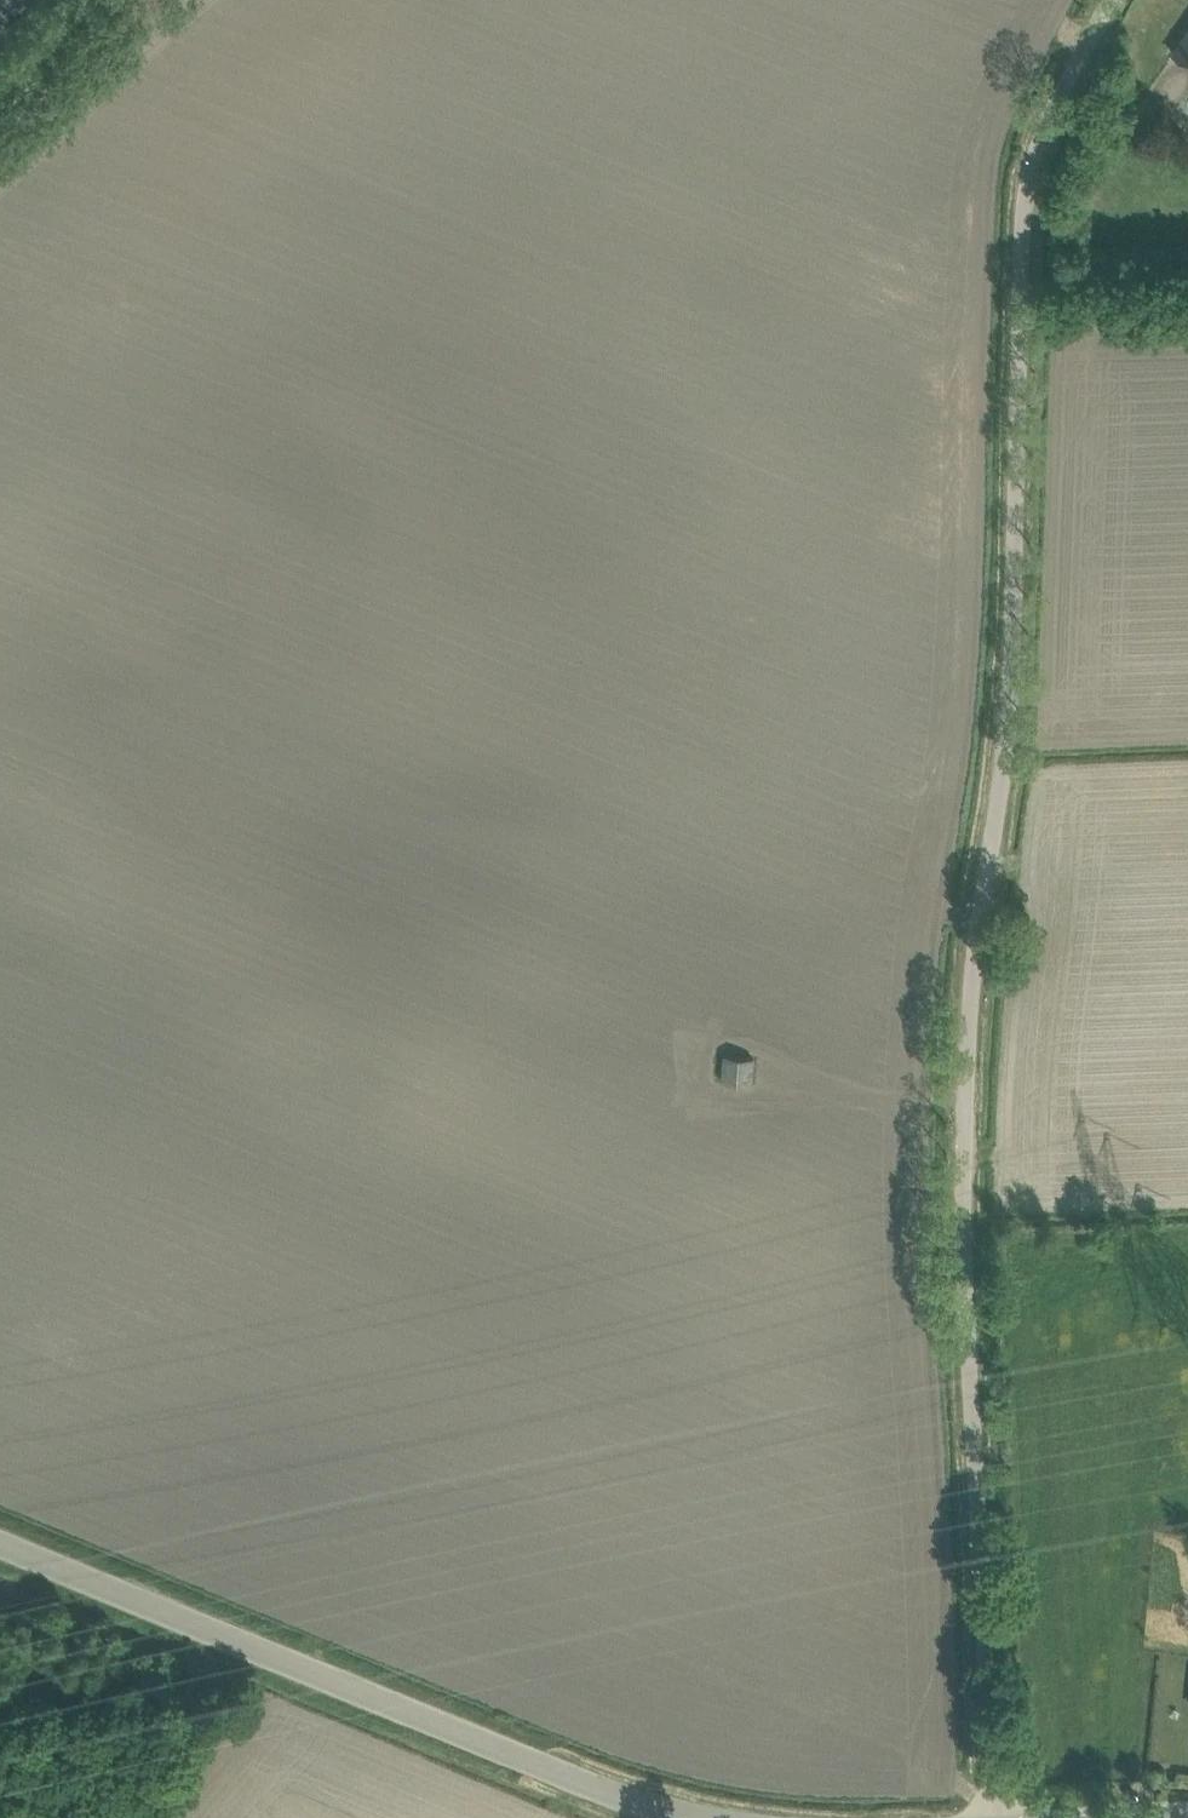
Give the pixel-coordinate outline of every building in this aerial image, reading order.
[(1174,52),(1187,63),(1187,32),(1174,52)] [(728,1081),(752,1083),(753,1057),(729,1055),(728,1081)]
